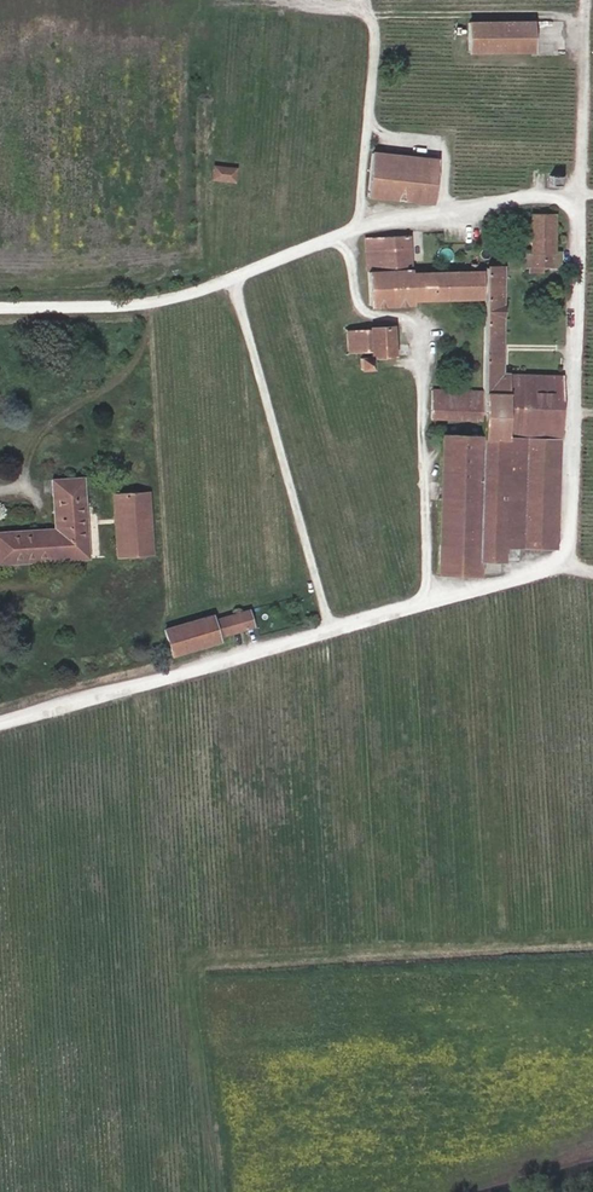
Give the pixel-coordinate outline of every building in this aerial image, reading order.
[(532,23),(468,23),(468,51),(532,50),(532,23)] [(436,158),(373,152),(372,152),(367,194),(432,201),(436,158)] [(211,179),(235,181),(236,167),(212,164),(211,179)] [(558,183),(558,174),(549,175),(548,184),(558,183)] [(528,264),(544,264),(559,264),(560,250),(554,250),(554,214),(533,214),(531,250),(524,250),(523,264),(528,264)] [(409,235),(366,237),(368,274),(410,272),(409,235)] [(543,272),(544,264),(528,264),(527,272),(543,272)] [(480,435),(477,558),(501,559),(502,545),(554,545),(557,437),(559,436),(560,376),(500,375),(502,267),(485,266),(482,388),(482,391),(481,417),(480,433),(480,435)] [(410,272),(368,274),(369,305),(412,303),(412,298),(481,295),(479,269),(410,272)] [(346,329),(347,350),(365,350),(366,357),(360,357),(360,370),(373,368),(372,356),(392,355),(391,327),(346,329)] [(430,416),(481,417),(482,391),(482,388),(431,387),(430,416)] [(436,569),(477,570),(477,558),(480,435),(480,433),(440,434),(436,569)] [(57,557),(86,554),(82,478),(51,479),(53,527),(0,531),(0,553),(10,552),(10,561),(48,558),(48,549),(57,549),(57,557)] [(145,489),(116,492),(118,552),(149,549),(146,506),(145,489)] [(48,558),(57,557),(57,549),(48,549),(48,558)] [(0,553),(0,562),(10,561),(10,552),(0,553)] [(164,628),(171,653),(219,638),(218,634),(251,624),(247,608),(212,619),(211,614),(164,628)]
